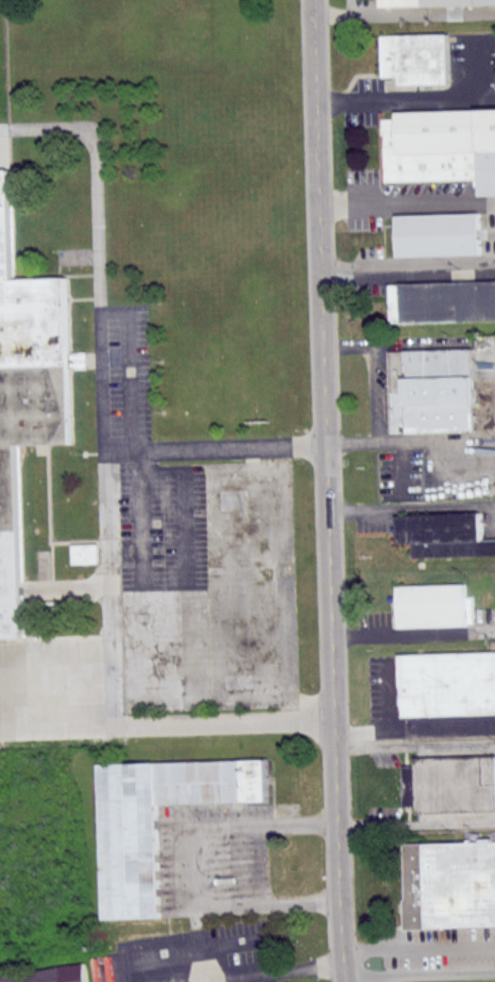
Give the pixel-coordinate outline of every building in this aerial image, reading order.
[(382,34),(383,85),(451,83),(450,32),(382,34)] [(385,183),(474,180),(474,186),(486,186),(486,197),(494,197),(494,109),(399,111),(399,118),(382,118),(385,183)] [(26,637),(20,444),(75,443),(70,276),(16,277),(13,168),(0,168),(0,638),(26,637)] [(398,214),(399,257),(483,255),(482,212),(398,214)] [(390,322),(494,319),(494,280),(390,283),(390,322)] [(391,350),(394,433),(478,430),(475,347),(391,350)] [(397,542),(415,541),(416,559),(494,557),(494,539),(484,539),(484,512),(397,514),(397,542)] [(398,585),(399,627),(475,625),(474,595),(467,595),(467,583),(398,585)] [(403,716),(494,714),(494,651),(401,653),(403,716)] [(403,805),(419,805),(420,810),(494,809),(494,756),(417,757),(417,764),(403,764),(403,805)] [(101,764),(106,920),(162,918),(159,804),(269,801),(268,759),(101,764)] [(406,844),(494,841),(494,925),(408,928),(406,844)] [(87,962),(0,976),(0,981),(90,981),(87,962)]
